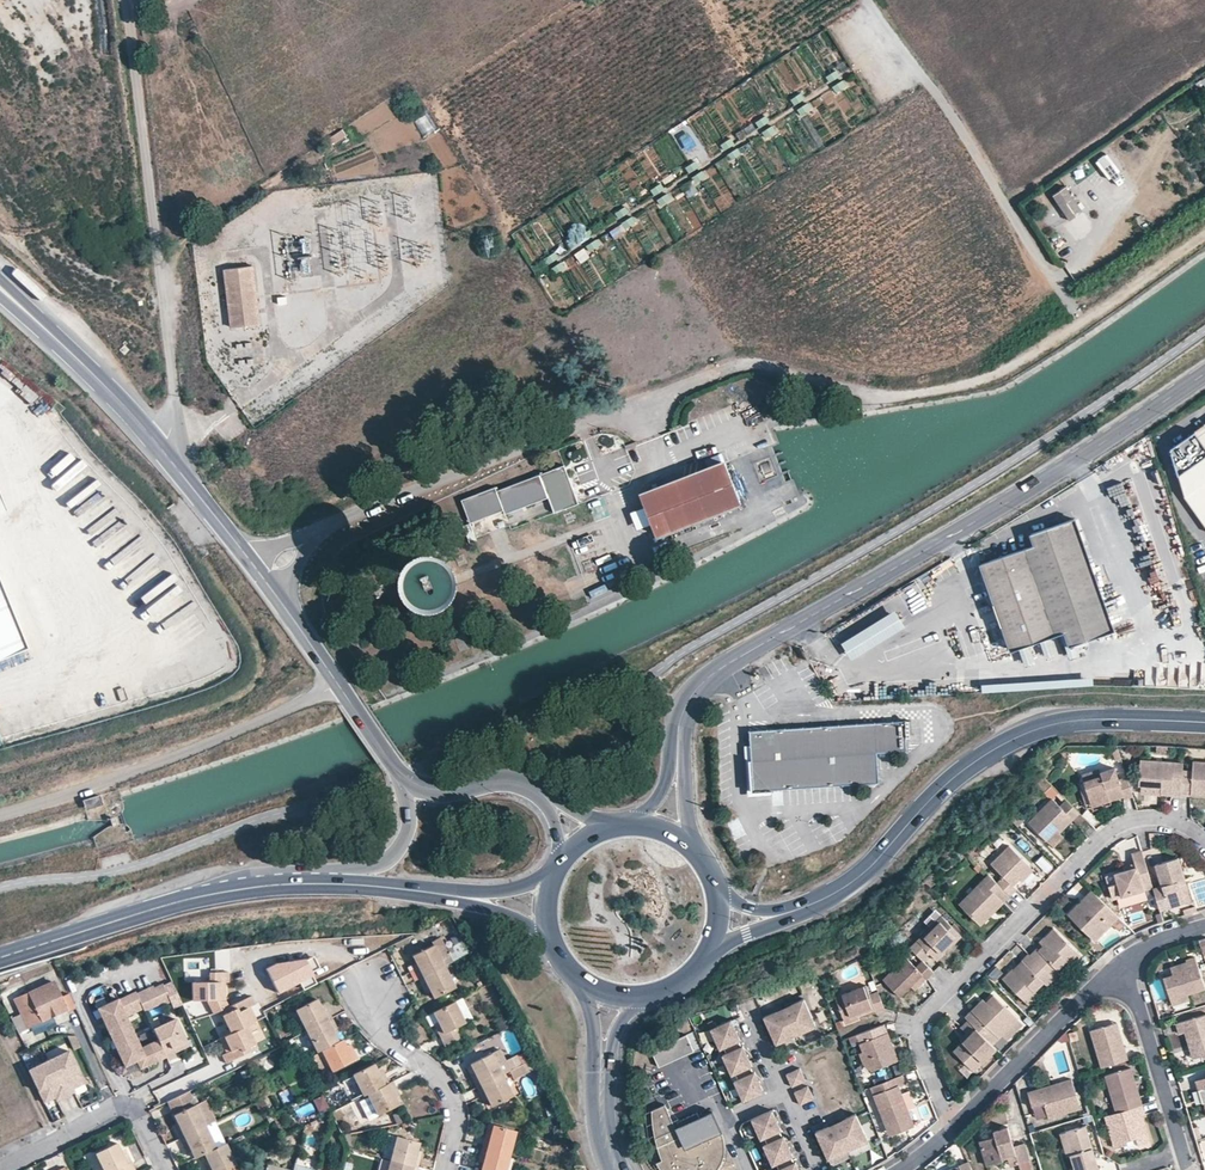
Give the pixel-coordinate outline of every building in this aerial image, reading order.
[(832,86),(836,94),(849,87),(845,79),(832,86)] [(799,116),(812,111),(809,103),(796,109),(799,116)] [(671,130),(681,144),(694,135),(684,121),(671,130)] [(765,138),(777,131),(774,126),(762,132),(765,138)] [(335,144),(347,136),(343,130),(331,137),(335,144)] [(1114,187),(1125,180),(1111,159),(1100,167),(1114,187)] [(697,184),(708,176),(704,170),(692,177),(697,184)] [(1083,208),(1066,186),(1053,195),(1071,218),(1083,208)] [(258,326),(252,267),(225,270),(231,329),(258,326)] [(249,341),(237,346),(241,357),(253,352),(249,341)] [(1167,450),(1181,499),(1204,532),(1204,422),(1167,450)] [(39,447),(45,456),(63,443),(57,434),(39,447)] [(45,480),(71,510),(99,485),(73,455),(45,480)] [(580,484),(598,477),(591,459),(573,465),(580,484)] [(639,495),(654,533),(740,500),(725,462),(639,495)] [(537,474),(494,490),(492,486),(459,498),(467,521),(501,509),(502,513),(546,497),(552,513),(576,504),(561,465),(537,474)] [(1116,509),(1133,502),(1128,489),(1111,495),(1116,509)] [(1131,530),(1144,527),(1138,506),(1125,510),(1131,530)] [(1064,630),(1068,644),(1111,630),(1073,519),(1053,526),(1031,533),(1034,544),(1064,630)] [(437,527),(428,531),(434,544),(442,540),(437,527)] [(420,544),(417,532),(410,534),(413,546),(420,544)] [(978,563),(1007,648),(1064,630),(1034,544),(978,563)] [(412,610),(420,614),(428,615),(436,614),(443,610),(449,605),(454,598),(456,590),(456,582),(454,574),(449,567),(443,562),(435,558),(427,557),(419,559),(412,562),(406,567),(401,574),(399,582),(399,590),(401,598),(406,605),(412,610)] [(27,653),(0,588),(0,664),(27,653)] [(502,601),(511,620),(525,613),(516,594),(502,601)] [(896,612),(842,645),(853,661),(879,645),(906,628),(896,612)] [(203,661),(207,671),(222,665),(218,656),(203,661)] [(111,691),(94,694),(97,711),(114,708),(111,691)] [(877,753),(907,751),(905,720),(820,725),(786,727),(748,730),(753,791),(771,790),(850,784),(879,783),(877,753)] [(1158,795),(1179,796),(1179,793),(1180,778),(1181,770),(1181,762),(1138,759),(1137,786),(1158,787),(1158,795)] [(1181,770),(1180,778),(1179,793),(1189,794),(1190,785),(1203,786),(1202,795),(1204,795),(1204,762),(1190,761),(1190,770),(1181,770)] [(1117,780),(1113,768),(1099,773),(1100,776),(1082,782),(1090,807),(1108,801),(1107,797),(1120,792),(1121,797),(1122,799),(1131,796),(1125,777),(1117,780)] [(1090,807),(1082,782),(1077,783),(1085,808),(1090,807)] [(1120,792),(1107,797),(1108,801),(1121,797),(1120,792)] [(82,801),(85,810),(101,805),(98,796),(82,801)] [(1078,813),(1064,800),(1057,807),(1050,800),(1026,823),(1044,841),(1055,830),(1068,817),(1071,820),(1076,826),(1083,819),(1078,813)] [(1108,801),(1090,807),(1091,810),(1109,804),(1108,801)] [(1071,820),(1068,817),(1055,830),(1059,833),(1071,820)] [(1059,833),(1055,830),(1044,841),(1051,848),(1062,836),(1059,833)] [(1008,895),(1015,889),(1011,885),(1028,867),(1007,846),(988,865),(1001,878),(996,883),(1008,895)] [(1111,898),(1151,886),(1140,850),(1130,853),(1133,863),(1134,866),(1113,873),(1116,882),(1107,885),(1111,898)] [(1042,856),(1036,863),(1048,873),(1054,867),(1042,856)] [(1159,884),(1151,887),(1158,909),(1185,901),(1178,879),(1183,878),(1177,856),(1154,863),(1159,884)] [(1031,870),(1028,867),(1017,878),(1020,881),(1031,870)] [(1105,875),(1107,885),(1116,882),(1113,873),(1105,875)] [(1008,895),(996,883),(986,874),(963,897),(966,899),(959,906),(978,925),(989,915),(988,910),(998,899),(1001,902),(1008,895)] [(1190,899),(1183,878),(1178,879),(1185,901),(1190,899)] [(1094,941),(1117,916),(1090,890),(1083,897),(1086,900),(1084,903),(1080,899),(1066,914),(1094,941)] [(957,904),(959,906),(966,899),(963,897),(957,904)] [(989,915),(1001,902),(998,899),(988,910),(989,915)] [(938,915),(908,947),(920,959),(927,952),(935,960),(943,951),(940,948),(946,942),(949,945),(959,935),(938,915)] [(1052,928),(1042,938),(1045,941),(1041,945),(1037,949),(1035,948),(1029,954),(1053,978),(1059,971),(1056,968),(1064,960),(1068,963),(1077,953),(1052,928)] [(411,965),(417,979),(444,966),(451,962),(441,941),(410,956),(415,963),(411,965)] [(943,951),(949,945),(946,942),(940,948),(943,951)] [(455,953),(458,959),(470,953),(466,947),(455,953)] [(1053,978),(1029,954),(1027,953),(1020,960),(1023,963),(1014,971),(1011,969),(1001,978),(1027,1003),(1037,993),(1034,989),(1042,981),(1045,985),(1053,978)] [(925,979),(933,971),(921,960),(914,967),(904,957),(882,979),(899,997),(921,975),(925,979)] [(1204,987),(1195,957),(1186,960),(1187,962),(1188,965),(1171,970),(1173,975),(1164,978),(1172,1001),(1181,998),(1180,996),(1189,993),(1204,987)] [(314,959),(306,963),(312,974),(320,970),(314,959)] [(1020,960),(1011,969),(1014,971),(1023,963),(1020,960)] [(277,964),(265,969),(278,993),(300,982),(311,976),(312,975),(312,974),(306,963),(305,961),(277,964)] [(1188,965),(1187,962),(1171,967),(1171,970),(1188,965)] [(417,979),(424,994),(428,992),(432,999),(454,988),(444,966),(417,979)] [(210,982),(194,982),(194,1000),(207,1000),(226,999),(226,981),(229,981),(229,972),(210,972),(210,982)] [(311,976),(300,982),(304,990),(315,985),(311,976)] [(74,1009),(68,996),(61,1000),(53,982),(14,1000),(21,1015),(10,1019),(17,1034),(27,1030),(26,1027),(66,1009),(67,1012),(74,1009)] [(182,1005),(172,982),(165,985),(172,1001),(174,1008),(182,1005)] [(155,987),(154,985),(137,992),(137,991),(119,998),(119,997),(98,1006),(104,1021),(107,1020),(109,1024),(106,1025),(115,1046),(117,1045),(119,1050),(117,1051),(123,1065),(136,1060),(139,1068),(165,1057),(167,1061),(175,1057),(173,1052),(171,1048),(185,1042),(175,1018),(153,1028),(157,1039),(140,1046),(126,1017),(144,1009),(144,1011),(161,1004),(162,1005),(172,1001),(165,985),(164,983),(155,987)] [(868,994),(864,984),(849,990),(834,997),(843,1020),(873,1008),(874,1010),(883,1007),(877,990),(868,994)] [(1191,999),(1189,993),(1180,996),(1181,998),(1172,1001),(1173,1005),(1191,999)] [(256,1004),(251,994),(229,1005),(219,1009),(230,1033),(253,1021),(247,1009),(250,1007),(256,1004)] [(969,1009),(963,1016),(967,1020),(979,1032),(980,1032),(986,1026),(997,1037),(1016,1018),(992,994),(973,1012),(969,1009)] [(294,1010),(304,1030),(331,1017),(326,1006),(322,1008),(319,1003),(317,998),(294,1010)] [(981,998),(969,1009),(973,1012),(984,1001),(981,998)] [(226,999),(207,1000),(213,1013),(219,1009),(229,1005),(226,999)] [(802,999),(763,1017),(775,1045),(815,1026),(802,999)] [(464,1023),(454,1001),(431,1012),(424,1016),(427,1023),(431,1021),(444,1046),(463,1037),(458,1026),(464,1023)] [(256,1020),(250,1007),(247,1009),(253,1021),(256,1020)] [(1189,1043),(1193,1042),(1197,1054),(1204,1052),(1204,1013),(1181,1021),(1175,1023),(1179,1034),(1185,1032),(1189,1043)] [(304,1030),(316,1052),(320,1050),(338,1040),(335,1034),(333,1030),(337,1028),(331,1017),(304,1030)] [(729,1020),(709,1029),(719,1050),(723,1048),(737,1041),(739,1041),(729,1020)] [(973,1070),(995,1048),(980,1032),(979,1032),(967,1020),(960,1026),(969,1034),(953,1051),(973,1070)] [(1120,1036),(1116,1022),(1111,1023),(1116,1037),(1120,1036)] [(1111,1023),(1090,1030),(1101,1066),(1127,1058),(1120,1036),(1116,1037),(1111,1023)] [(882,1024),(853,1035),(859,1050),(856,1052),(860,1061),(868,1069),(896,1058),(892,1049),(889,1050),(885,1040),(888,1039),(882,1024)] [(258,1048),(247,1025),(230,1033),(224,1036),(231,1050),(227,1052),(222,1055),(226,1063),(258,1048)] [(959,1039),(962,1041),(969,1034),(966,1032),(959,1039)] [(650,1051),(658,1068),(693,1052),(685,1035),(650,1051)] [(231,1050),(224,1036),(220,1038),(227,1052),(231,1050)] [(338,1040),(320,1050),(331,1071),(357,1059),(352,1047),(347,1050),(345,1045),(342,1038),(338,1040)] [(740,1047),(737,1041),(723,1048),(725,1054),(740,1047)] [(187,1046),(185,1042),(171,1048),(173,1052),(187,1046)] [(1189,1043),(1193,1056),(1197,1054),(1193,1042),(1189,1043)] [(725,1054),(722,1056),(730,1076),(734,1074),(740,1071),(749,1067),(751,1066),(741,1046),(740,1047),(725,1054)] [(83,1083),(67,1050),(27,1069),(42,1102),(50,1098),(48,1095),(52,1093),(53,1097),(55,1100),(73,1091),(72,1088),(83,1083)] [(468,1073),(475,1087),(501,1075),(491,1053),(468,1064),(472,1071),(468,1073)] [(362,1097),(366,1094),(389,1083),(384,1072),(379,1074),(377,1070),(374,1063),(351,1075),(352,1077),(361,1095),(362,1097)] [(246,1068),(249,1074),(257,1071),(254,1064),(246,1068)] [(749,1067),(740,1071),(734,1074),(737,1080),(749,1074),(751,1073),(749,1067)] [(1134,1079),(1130,1067),(1104,1075),(1115,1111),(1141,1103),(1135,1084),(1133,1086),(1131,1080),(1134,1079)] [(799,1068),(786,1075),(791,1087),(805,1080),(799,1068)] [(737,1080),(734,1081),(742,1101),(762,1092),(754,1072),(751,1073),(749,1074),(737,1080)] [(900,1074),(870,1085),(884,1119),(888,1121),(892,1132),(910,1125),(904,1109),(906,1108),(915,1105),(908,1089),(900,1092),(897,1085),(904,1082),(900,1074)] [(475,1087),(482,1101),(487,1100),(490,1107),(512,1096),(501,1075),(475,1087)] [(341,1082),(350,1100),(361,1095),(352,1077),(341,1082)] [(1195,1080),(1198,1090),(1204,1088),(1204,1077),(1195,1080)] [(1026,1093),(1030,1109),(1043,1105),(1047,1120),(1079,1110),(1070,1080),(1026,1093)] [(389,1083),(366,1094),(376,1116),(399,1104),(395,1097),(393,1093),(398,1091),(393,1081),(389,1083)] [(808,1086),(794,1093),(799,1106),(814,1099),(808,1086)] [(173,1127),(179,1138),(206,1125),(197,1106),(189,1090),(166,1101),(176,1120),(178,1125),(173,1127)] [(318,1112),(327,1108),(323,1097),(313,1100),(318,1112)] [(197,1106),(206,1125),(214,1121),(216,1120),(207,1101),(197,1106)] [(1138,1144),(1149,1141),(1142,1119),(1139,1120),(1138,1115),(1141,1114),(1144,1113),(1141,1103),(1115,1111),(1103,1115),(1113,1148),(1126,1144),(1125,1141),(1136,1138),(1138,1144)] [(664,1105),(650,1111),(650,1115),(651,1122),(652,1130),(653,1137),(655,1145),(657,1150),(659,1154),(661,1160),(656,1162),(657,1164),(659,1169),(660,1169),(715,1169),(717,1167),(720,1162),(722,1156),(722,1151),(722,1144),(720,1136),(719,1133),(716,1134),(684,1149),(680,1140),(664,1105)] [(1043,1105),(1030,1109),(1035,1123),(1047,1120),(1043,1105)] [(266,1111),(269,1116),(278,1112),(276,1106),(266,1111)] [(912,1124),(906,1108),(904,1109),(910,1125),(912,1124)] [(771,1110),(751,1120),(760,1139),(772,1134),(778,1131),(780,1131),(771,1110)] [(682,1139),(680,1140),(684,1149),(716,1134),(715,1131),(718,1129),(710,1111),(697,1117),(695,1113),(674,1122),(682,1139)] [(855,1113),(816,1131),(828,1158),(867,1140),(855,1113)] [(393,1123),(402,1121),(399,1114),(391,1118),(393,1123)] [(892,1132),(888,1121),(884,1119),(889,1133),(892,1132)] [(206,1125),(216,1147),(224,1143),(214,1121),(206,1125)] [(491,1124),(488,1134),(484,1133),(481,1146),(485,1148),(509,1154),(516,1131),(491,1124)] [(977,1140),(985,1163),(1000,1158),(999,1156),(999,1153),(1012,1149),(1013,1152),(1016,1161),(1028,1158),(1023,1141),(1012,1144),(1005,1124),(992,1128),(993,1134),(977,1140)] [(1097,1166),(1084,1124),(1064,1131),(1071,1153),(1068,1154),(1073,1169),(1086,1169),(1097,1166)] [(206,1125),(179,1138),(184,1149),(188,1147),(190,1152),(193,1158),(204,1153),(216,1147),(206,1125)] [(1192,1127),(1196,1139),(1201,1138),(1197,1126),(1192,1127)] [(778,1131),(772,1134),(764,1138),(766,1144),(773,1141),(781,1137),(778,1131)] [(1068,1154),(1071,1153),(1064,1131),(1058,1133),(1065,1155),(1068,1154)] [(387,1134),(381,1157),(389,1159),(395,1136),(387,1134)] [(395,1136),(389,1159),(418,1166),(422,1152),(417,1151),(420,1142),(395,1136)] [(766,1144),(763,1145),(772,1165),(775,1163),(782,1160),(790,1156),(792,1156),(783,1136),(781,1137),(773,1141),(766,1144)] [(204,1153),(209,1163),(204,1165),(206,1169),(237,1169),(235,1165),(236,1164),(226,1142),(224,1143),(216,1147),(204,1153)] [(124,1148),(120,1150),(116,1143),(93,1155),(102,1169),(135,1169),(124,1148)] [(485,1148),(481,1146),(478,1158),(482,1159),(479,1169),(505,1169),(509,1154),(485,1148)] [(790,1156),(782,1160),(775,1163),(778,1169),(785,1166),(792,1162),(790,1156)] [(386,1169),(417,1169),(418,1166),(389,1159),(386,1169)] [(967,1159),(957,1163),(958,1165),(959,1168),(954,1169),(972,1169),(967,1159)] [(776,1169),(798,1169),(794,1161),(785,1166),(778,1169),(776,1169)]
